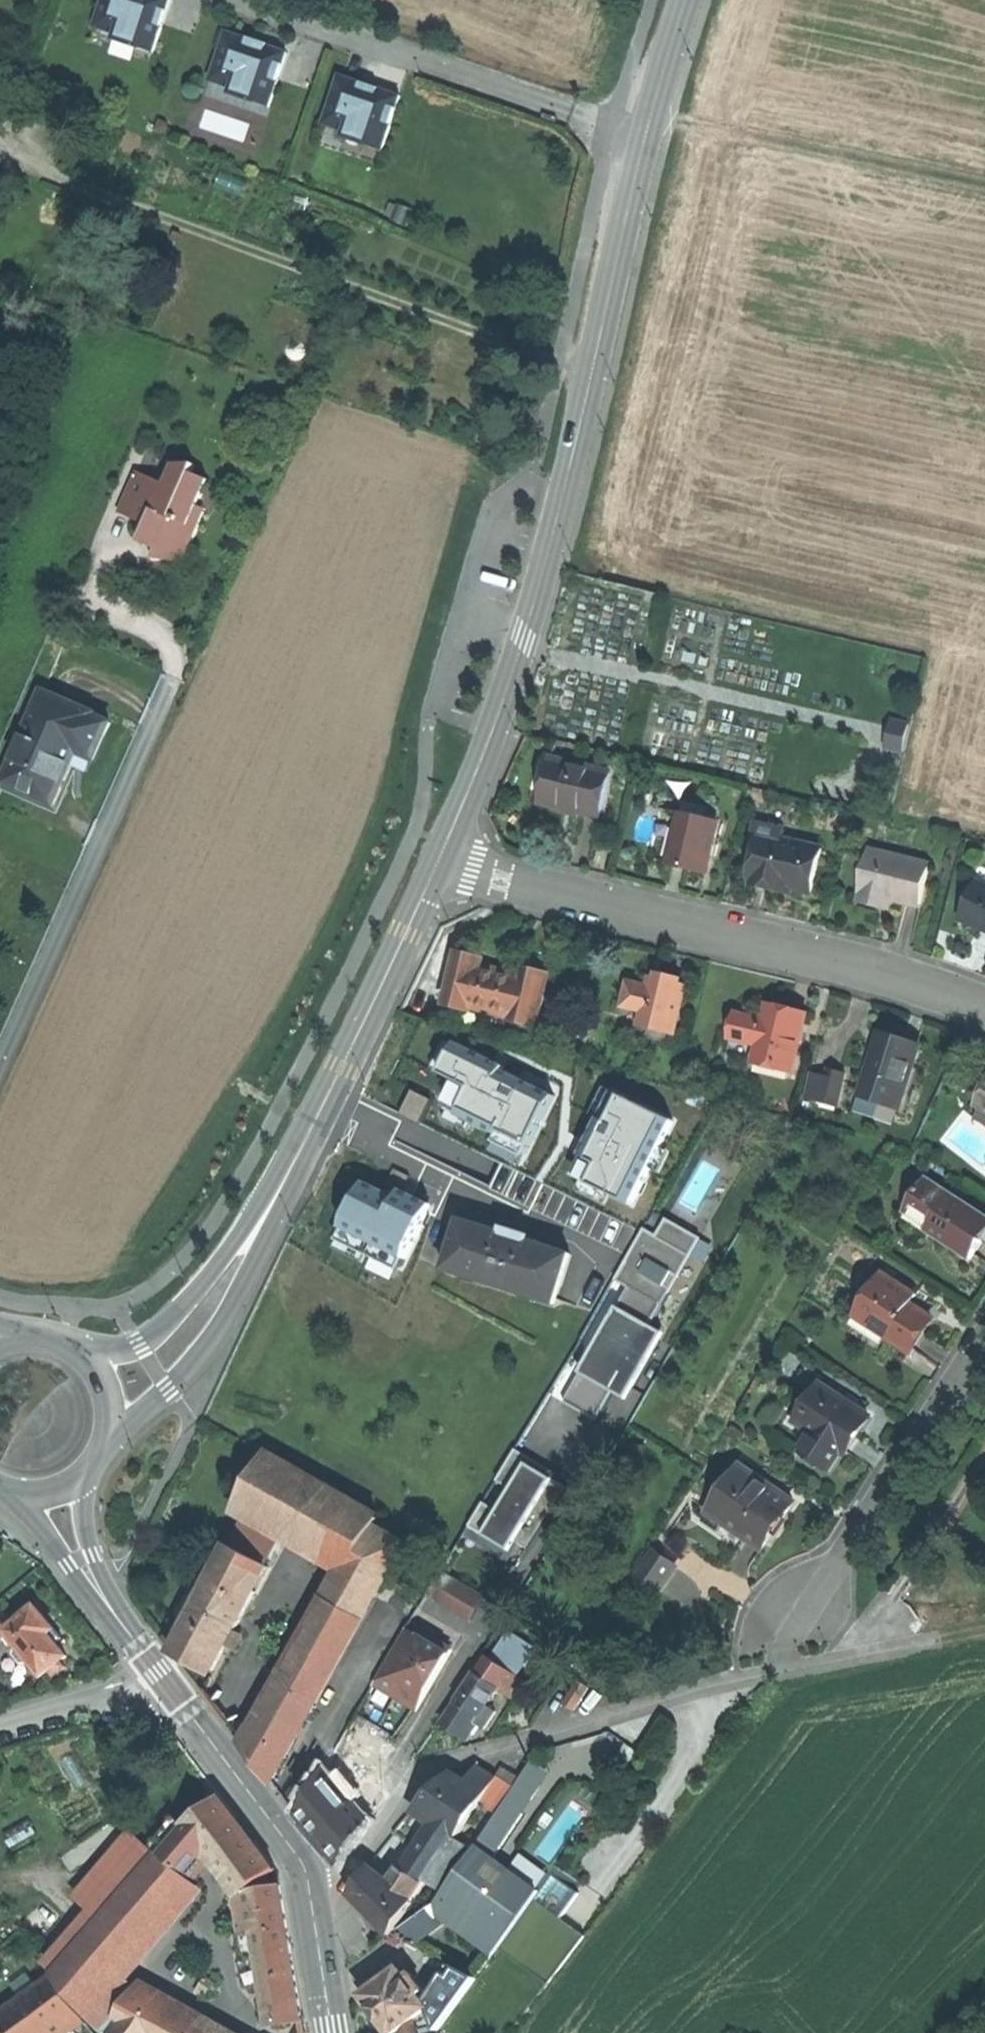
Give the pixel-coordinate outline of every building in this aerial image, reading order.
[(154,53),(163,25),(171,0),(103,0),(94,27),(138,41),(136,47),(154,53)] [(249,39),(226,32),(210,81),(253,95),(252,101),(270,107),(279,79),(288,53),(263,45),(261,46),(254,44),(251,43),(251,42),(249,39)] [(364,85),(341,77),(324,124),(368,139),(366,145),(383,151),(401,97),(374,88),(373,91),(368,89),(363,88),(364,85)] [(387,214),(393,217),(397,206),(391,204),(387,214)] [(414,211),(398,205),(397,206),(393,217),(391,221),(407,227),(414,211)] [(141,466),(123,507),(136,513),(151,519),(168,527),(160,544),(155,555),(176,556),(178,552),(187,556),(209,508),(201,504),(213,475),(196,468),(199,460),(178,459),(170,479),(141,466)] [(143,537),(160,544),(168,527),(151,519),(143,537)] [(185,560),(187,556),(178,552),(176,556),(185,560)] [(31,795),(55,805),(78,752),(95,714),(43,691),(33,714),(35,715),(26,736),(24,735),(3,783),(31,795)] [(114,722),(95,714),(78,752),(97,761),(114,722)] [(904,752),(910,725),(892,721),(886,748),(904,752)] [(611,773),(552,760),(542,803),(570,810),(600,817),(611,773)] [(649,858),(670,863),(682,814),(661,809),(649,858)] [(718,823),(682,814),(670,863),(669,865),(686,869),(706,873),(718,823)] [(750,851),(758,852),(760,843),(762,836),(777,839),(783,841),(785,831),(756,824),(750,851)] [(762,836),(760,843),(775,846),(777,839),(762,836)] [(783,841),(777,839),(775,846),(760,843),(758,852),(751,879),(754,880),(753,885),(770,889),(794,894),(795,889),(812,893),(822,850),(783,841)] [(931,865),(871,850),(860,893),(862,893),(859,903),(876,907),(890,910),(892,900),(920,907),(931,865)] [(977,882),(960,920),(984,931),(984,885),(977,882)] [(457,954),(445,1004),(471,1010),(472,1007),(513,1017),(512,1019),(538,1025),(550,976),(524,970),(522,977),(502,972),(481,967),(483,960),(457,954)] [(652,989),(630,984),(625,1006),(645,1011),(641,1026),(675,1034),(687,987),(676,984),(654,979),(652,989)] [(765,1021),(736,1014),(730,1038),(759,1045),(755,1064),(793,1073),(808,1013),(789,1008),(769,1004),(765,1021)] [(861,1092),(882,1099),(901,1106),(920,1047),(901,1041),(882,1035),(871,1070),(868,1069),(861,1092)] [(503,1068),(446,1040),(432,1068),(459,1082),(445,1109),(475,1124),(498,1135),(491,1149),(521,1163),(554,1097),(502,1072),(503,1068)] [(829,1069),(827,1076),(844,1080),(846,1073),(829,1069)] [(827,1076),(810,1071),(803,1098),(819,1102),(827,1076)] [(844,1080),(827,1076),(819,1102),(837,1107),(844,1080)] [(430,1100),(410,1090),(399,1112),(419,1122),(430,1100)] [(876,1118),(882,1099),(861,1092),(855,1111),(876,1118)] [(592,1137),(574,1175),(628,1201),(668,1119),(613,1093),(592,1137)] [(970,1259),(981,1243),(984,1236),(984,1215),(927,1178),(905,1212),(929,1227),(927,1231),(970,1259)] [(362,1180),(339,1228),(408,1260),(435,1204),(413,1194),(401,1188),(397,1196),(362,1180)] [(666,1218),(656,1235),(685,1251),(662,1291),(668,1295),(701,1238),(666,1218)] [(571,1255),(462,1221),(454,1247),(447,1269),(556,1304),(571,1255)] [(651,1325),(668,1295),(662,1291),(685,1251),(656,1235),(645,1228),(615,1280),(628,1288),(563,1402),(597,1421),(613,1392),(626,1400),(664,1333),(651,1325)] [(882,1273),(854,1316),(908,1351),(921,1332),(931,1316),(911,1303),(916,1295),(882,1273)] [(794,1421),(813,1433),(800,1453),(829,1471),(842,1452),(843,1453),(856,1434),(868,1414),(819,1383),(794,1421)] [(544,1466),(516,1449),(498,1478),(513,1487),(499,1509),(485,1500),(470,1525),(471,1526),(510,1550),(516,1541),(520,1544),(527,1549),(566,1487),(553,1479),(554,1479),(541,1471),(544,1466)] [(316,1551),(348,1568),(350,1570),(374,1530),(380,1519),(266,1454),(236,1506),(248,1513),(286,1534),(316,1551)] [(724,1523),(762,1549),(780,1523),(794,1502),(741,1465),(714,1504),(729,1514),(724,1523)] [(557,1474),(544,1466),(541,1471),(554,1479),(557,1474)] [(709,1513),(724,1523),(729,1514),(714,1504),(709,1513)] [(268,1567),(286,1534),(248,1513),(229,1546),(268,1567)] [(509,1562),(520,1544),(516,1541),(510,1550),(471,1526),(465,1535),(509,1562)] [(348,1568),(333,1596),(365,1613),(403,1546),(374,1530),(350,1570),(348,1568)] [(212,1674),(268,1567),(229,1546),(171,1652),(212,1674)] [(636,1575),(659,1591),(675,1567),(652,1551),(636,1575)] [(428,1595),(471,1620),(485,1598),(442,1572),(428,1595)] [(247,1748),(271,1781),(365,1613),(333,1596),(247,1748)] [(7,1631),(19,1646),(25,1653),(48,1633),(57,1643),(63,1638),(44,1616),(36,1606),(7,1631)] [(374,1684),(417,1709),(430,1689),(453,1650),(410,1624),(374,1684)] [(33,1662),(44,1675),(51,1670),(61,1661),(67,1656),(57,1643),(48,1633),(25,1653),(33,1662)] [(512,1633),(494,1660),(515,1674),(533,1646),(512,1633)] [(31,1664),(33,1662),(25,1653),(19,1646),(17,1647),(15,1655),(23,1664),(31,1664)] [(487,1656),(476,1673),(498,1688),(498,1689),(513,1699),(525,1681),(515,1674),(494,1660),(487,1656)] [(65,1667),(61,1661),(51,1670),(55,1675),(65,1667)] [(498,1688),(476,1673),(442,1722),(452,1729),(465,1738),(475,1722),(485,1729),(496,1711),(487,1705),(498,1689),(498,1688)] [(579,1682),(565,1704),(574,1709),(588,1688),(579,1682)] [(615,1760),(626,1767),(637,1752),(626,1744),(615,1760)] [(324,1770),(346,1782),(359,1762),(337,1748),(324,1770)] [(533,1760),(514,1788),(504,1803),(520,1814),(550,1772),(533,1760)] [(478,1765),(467,1781),(487,1793),(497,1778),(497,1777),(478,1765)] [(340,1865),(369,1823),(347,1796),(353,1786),(346,1782),(324,1770),(323,1770),(297,1815),(316,1837),(340,1865)] [(416,1807),(437,1823),(457,1836),(480,1803),(487,1793),(467,1781),(455,1774),(440,1781),(416,1807)] [(514,1788),(497,1778),(487,1793),(480,1803),(498,1813),(504,1803),(514,1788)] [(248,1890),(275,1869),(221,1796),(186,1823),(209,1848),(244,1893),(248,1890)] [(520,1814),(504,1803),(498,1813),(476,1845),(478,1846),(494,1858),(520,1814)] [(202,1856),(209,1848),(186,1823),(159,1853),(193,1880),(209,1862),(202,1856)] [(457,1836),(437,1823),(405,1870),(424,1883),(455,1838),(457,1836)] [(46,1962),(58,1973),(157,1855),(130,1833),(75,1897),(91,1909),(46,1962)] [(471,1849),(455,1838),(424,1883),(440,1893),(471,1849)] [(494,1858),(478,1846),(442,1896),(460,1909),(481,1924),(504,1939),(539,1891),(494,1858)] [(193,1880),(159,1853),(157,1855),(58,1973),(56,1975),(103,2032),(105,2032),(106,2032),(135,1991),(121,1975),(199,1886),(193,1880)] [(397,1866),(387,1882),(393,1887),(405,1870),(397,1866)] [(392,1935),(414,1902),(413,1901),(393,1887),(387,1882),(368,1868),(351,1894),(368,1911),(392,1935)] [(405,1870),(393,1887),(413,1901),(424,1883),(405,1870)] [(551,1875),(539,1891),(504,1939),(498,1947),(548,1983),(583,1936),(559,1918),(577,1893),(551,1875)] [(269,2025),(304,2020),(295,1969),(281,1886),(248,1890),(248,1894),(254,1933),(269,2025)] [(240,1936),(254,1933),(248,1894),(234,1896),(240,1936)] [(446,1920),(460,1909),(442,1896),(439,1902),(398,1930),(407,1941),(416,1943),(446,1920)] [(446,1920),(471,1939),(481,1924),(460,1909),(446,1920)] [(498,1947),(504,1939),(481,1924),(471,1939),(493,1954),(498,1947)] [(428,2008),(439,2029),(476,1979),(457,1968),(451,1976),(446,1973),(425,2003),(428,2008)] [(428,2008),(425,2003),(419,1995),(423,1992),(410,1973),(406,1977),(400,1969),(363,1995),(377,2013),(391,2032),(395,2032),(402,2028),(413,2018),(428,2008)] [(0,2013),(0,2016),(12,2032),(60,2032),(82,2016),(52,1975),(0,2013)] [(213,1984),(205,1978),(195,1991),(200,1995),(203,1991),(206,1994),(213,1984)] [(135,1991),(106,2032),(108,2032),(210,2032),(135,1991)] [(0,2016),(0,2032),(12,2032),(0,2016)] [(413,2018),(402,2028),(403,2032),(417,2032),(413,2018)]
